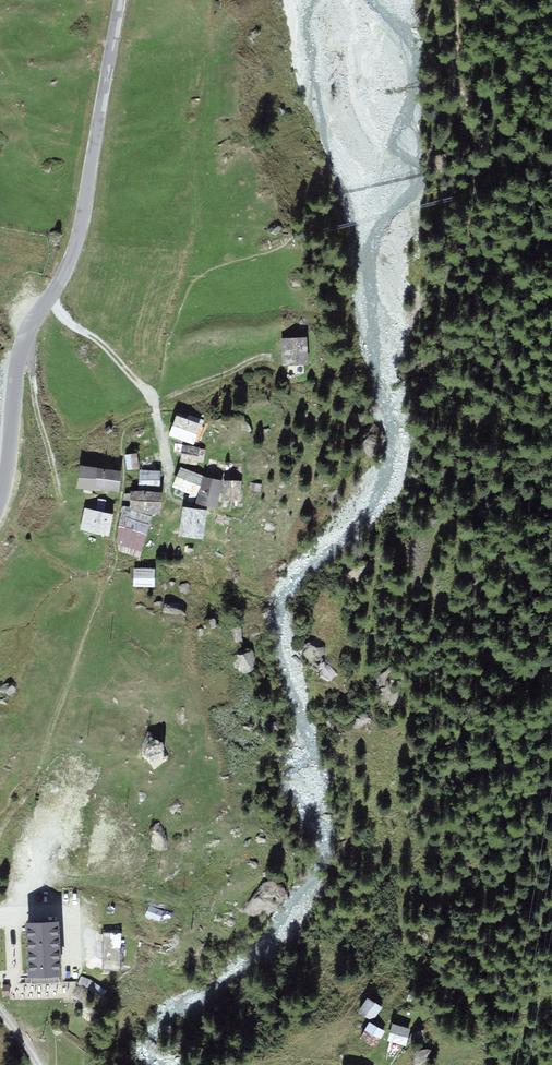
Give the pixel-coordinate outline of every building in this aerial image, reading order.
[(293,339),(283,339),(284,364),(305,363),(304,338),(293,339)] [(191,421),(177,416),(171,434),(193,442),(199,425),(191,421)] [(198,448),(184,445),(183,453),(182,461),(195,463),(198,448)] [(138,467),(136,454),(126,456),(127,468),(133,468),(138,467)] [(119,471),(82,468),(80,487),(101,489),(117,490),(119,471)] [(202,477),(181,468),(174,484),(190,491),(195,493),(202,477)] [(159,472),(141,472),(141,483),(159,484),(159,479),(159,472)] [(221,481),(204,477),(198,502),(215,506),(218,494),(221,481)] [(241,482),(224,482),(224,498),(233,498),(241,498),(241,482)] [(131,506),(159,514),(160,493),(132,491),(131,500),(131,506)] [(205,510),(184,507),(183,519),(181,534),(202,537),(205,510)] [(131,510),(124,508),(120,526),(147,531),(150,516),(130,512),(131,510)] [(111,515),(86,509),(82,528),(90,529),(107,533),(111,515)] [(144,534),(120,528),(117,543),(141,548),(143,540),(144,534)] [(154,569),(134,569),(134,578),(134,585),(154,585),(154,569)] [(336,673),(321,659),(313,668),(328,681),(336,673)] [(162,912),(149,907),(146,916),(159,921),(162,912)] [(57,923),(27,924),(29,974),(29,976),(60,975),(57,923)] [(120,934),(105,934),(104,968),(119,968),(120,934)] [(103,989),(81,977),(78,984),(102,997),(106,990),(103,989)] [(380,1008),(368,999),(360,1011),(372,1020),(376,1014),(380,1008)] [(377,1027),(370,1024),(362,1038),(375,1045),(383,1030),(377,1027)] [(408,1029),(393,1025),(389,1041),(397,1043),(404,1045),(408,1029)]
